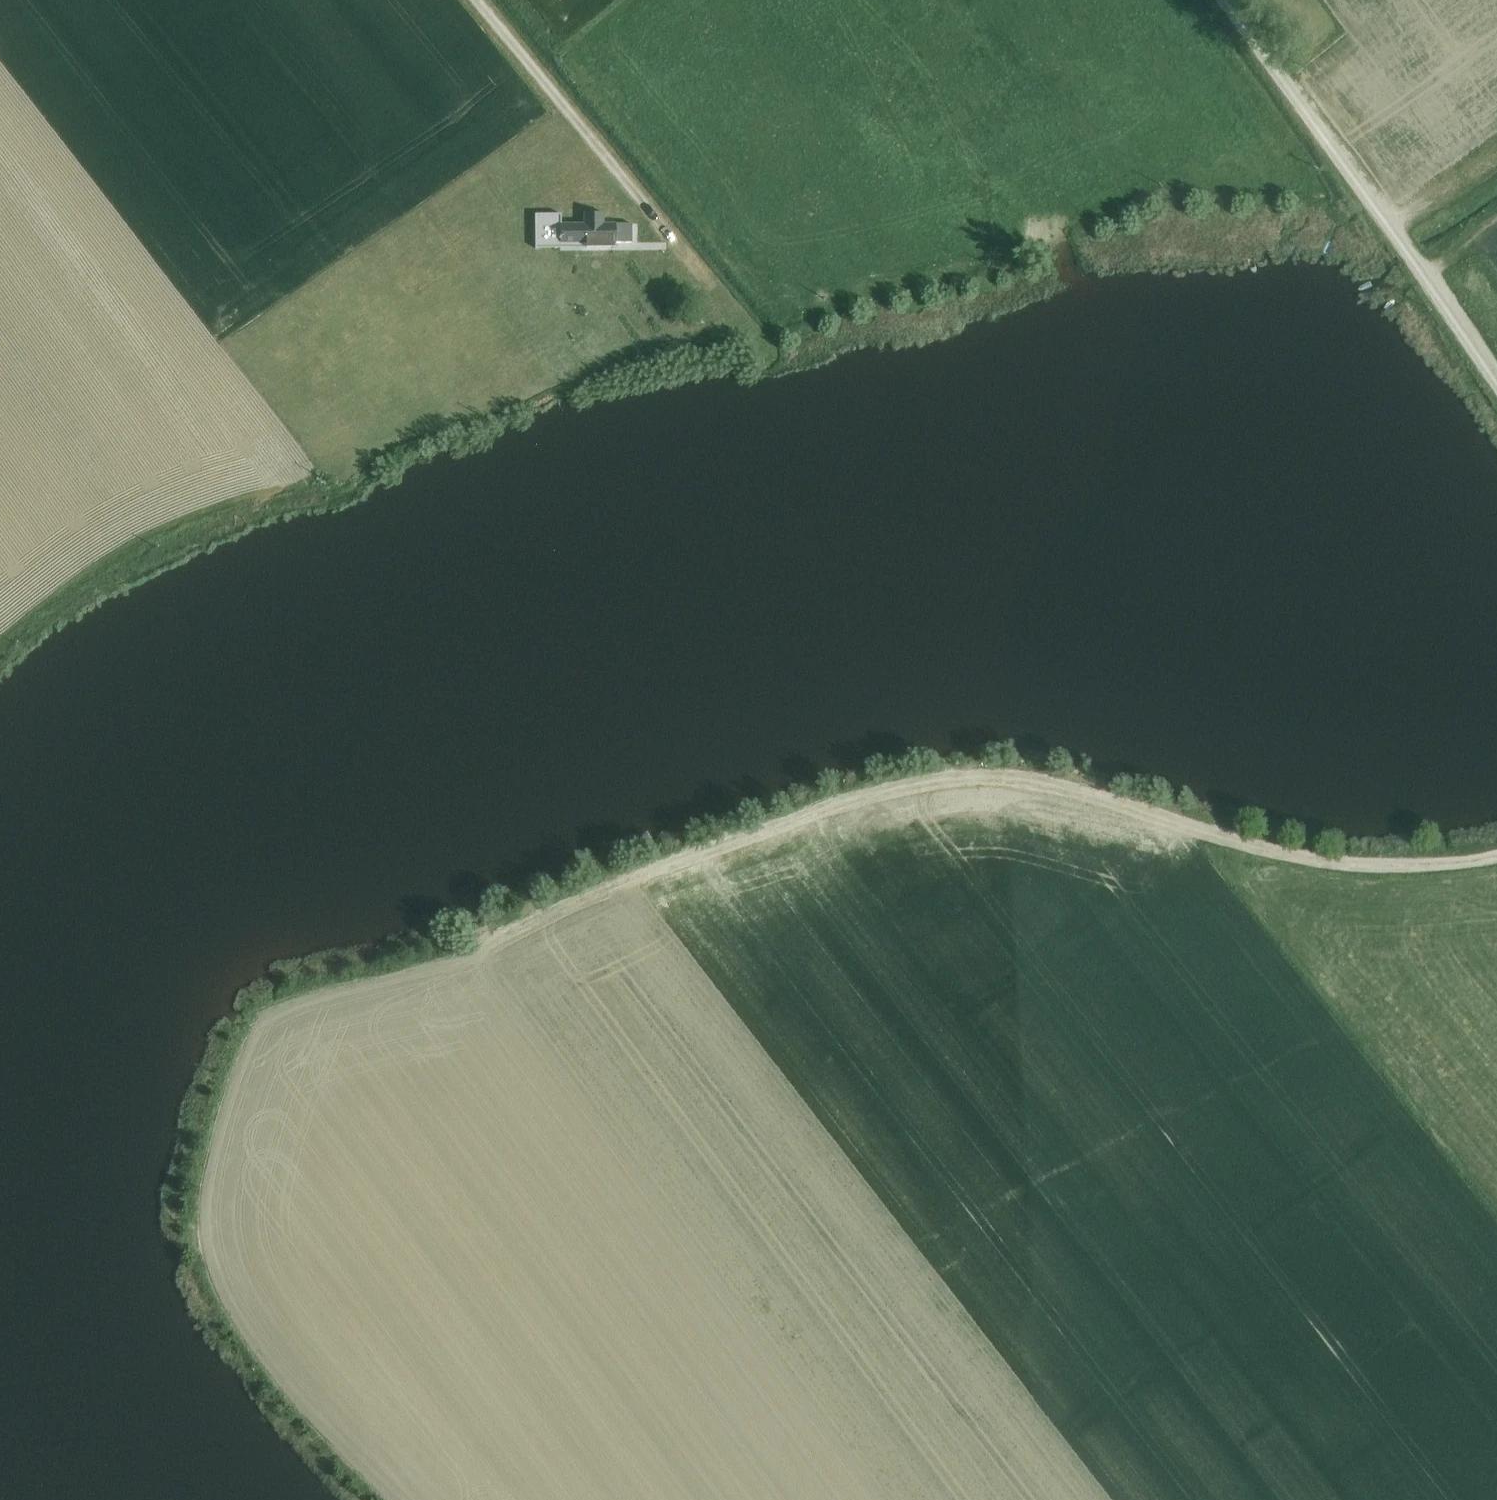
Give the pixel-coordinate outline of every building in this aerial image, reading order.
[(533,247),(616,246),(616,240),(630,240),(630,220),(604,220),(604,209),(582,210),(582,221),(562,221),(562,209),(533,210),(533,247)]
